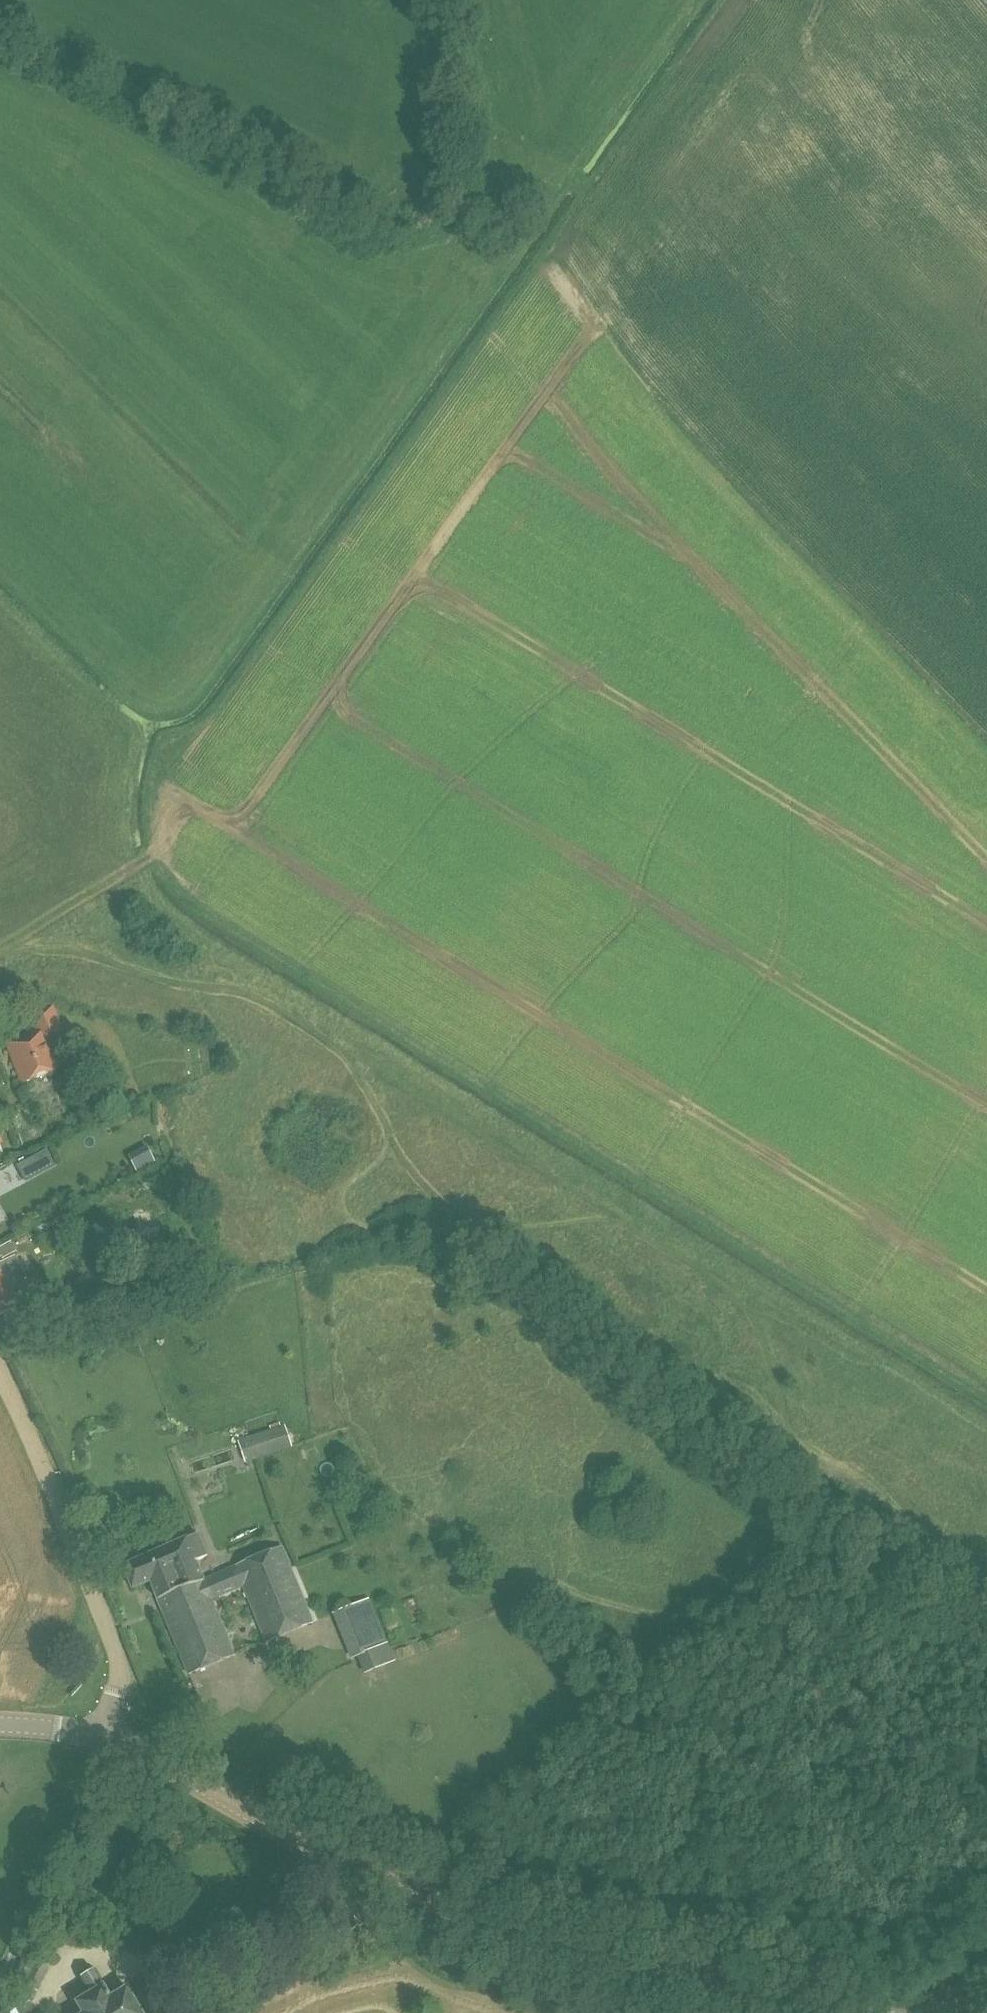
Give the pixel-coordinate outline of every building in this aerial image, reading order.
[(5,1042),(22,1082),(60,1067),(48,1037),(64,1031),(54,1005),(28,1015),(34,1030),(5,1042)] [(36,1179),(27,1163),(15,1169),(23,1185),(36,1179)] [(1,1226),(13,1220),(0,1195),(0,1224),(1,1226)] [(35,1294),(13,1255),(0,1263),(0,1313),(35,1294)] [(236,1441),(244,1463),(293,1447),(284,1424),(236,1441)] [(149,1579),(189,1674),(234,1655),(211,1599),(243,1586),(266,1641),(312,1623),(281,1547),(202,1579),(194,1561),(205,1556),(195,1533),(123,1566),(132,1587),(149,1579)] [(358,1653),(361,1662),(365,1672),(393,1660),(368,1599),(334,1612),(351,1656),(358,1653)] [(18,1981),(37,1990),(56,1950),(36,1941),(18,1981)] [(127,1986),(111,1996),(103,1984),(102,1985),(93,1970),(82,1976),(91,1992),(76,2001),(84,2012),(143,2012),(127,1986)]
